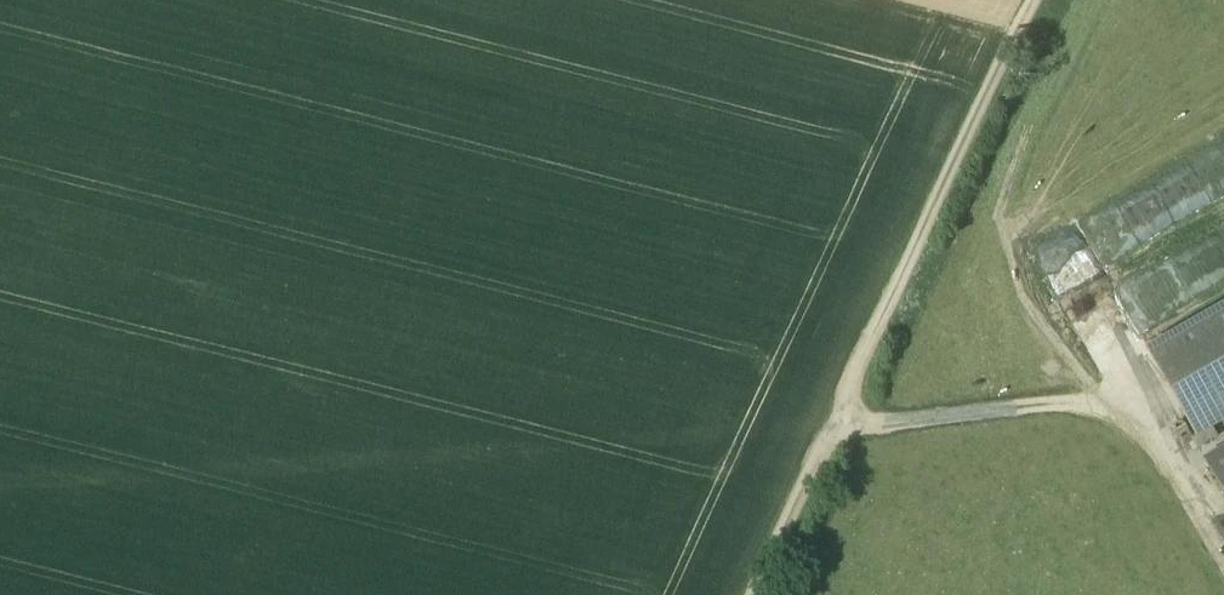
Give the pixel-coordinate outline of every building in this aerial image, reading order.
[(1067,233),(1034,250),(1055,289),(1088,272),(1067,233)] [(1151,351),(1198,435),(1223,420),(1223,309),(1151,351)]
